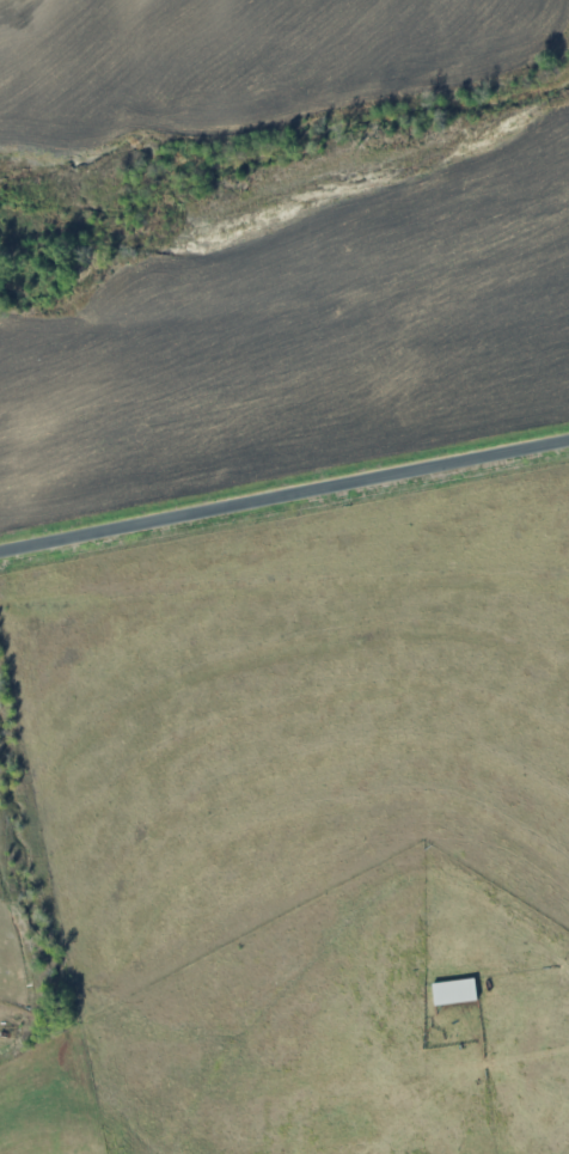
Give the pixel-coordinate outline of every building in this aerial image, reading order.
[(431,985),(435,1007),(477,1000),(474,978),(431,985)]
